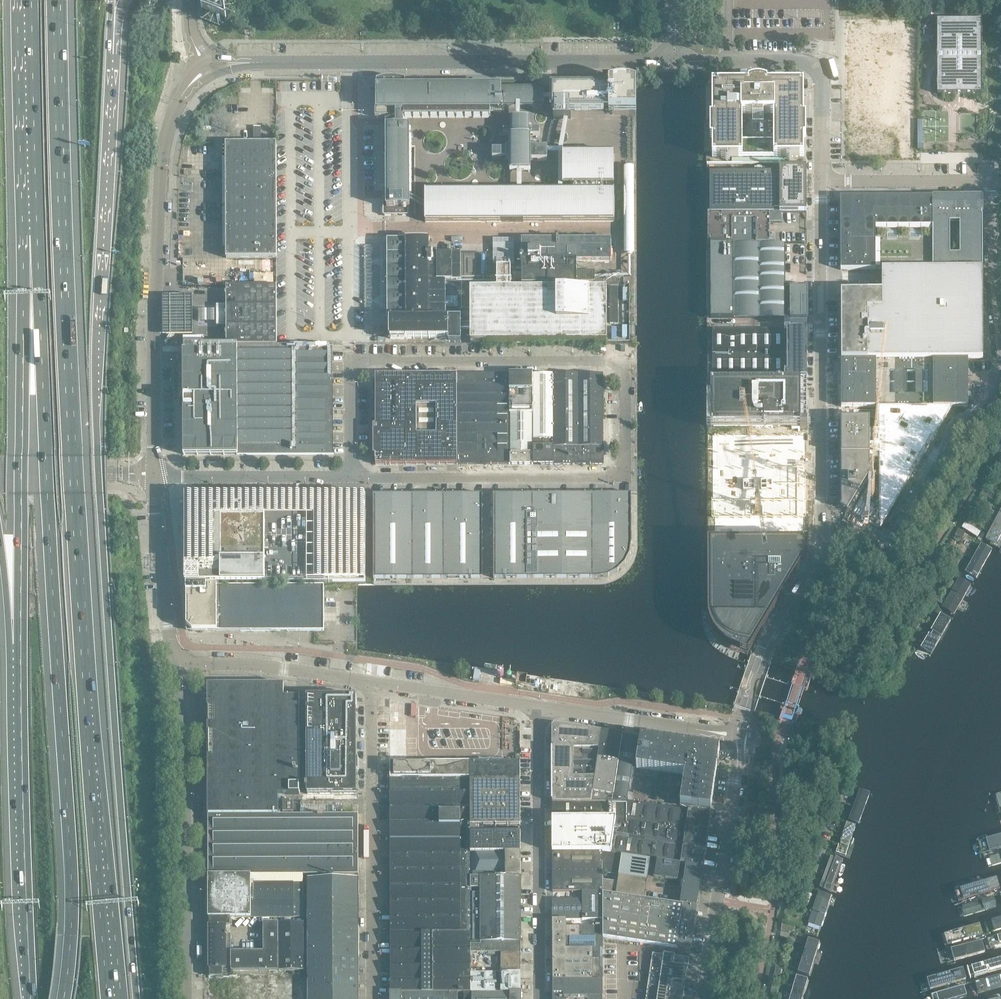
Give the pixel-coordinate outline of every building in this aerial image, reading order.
[(848,100),(868,99),(867,37),(874,36),(874,17),(847,17),(848,100)] [(937,91),(980,91),(980,19),(937,19),(937,91)] [(902,32),(877,31),(876,52),(901,52),(902,32)] [(891,57),(868,57),(868,70),(891,69),(891,57)] [(404,124),(404,118),(491,118),(491,113),(499,113),(501,113),(501,110),(501,106),(503,106),(516,106),(520,106),(542,106),(542,98),(542,93),(542,90),(500,90),(500,88),(429,88),(429,87),(429,86),(423,86),(422,86),(422,87),(422,89),(422,90),(421,90),(421,91),(416,91),(416,90),(416,89),(415,89),(412,89),(410,89),(409,90),(409,91),(406,91),(406,82),(405,81),(398,79),(391,79),(384,79),(377,81),(377,82),(377,90),(377,105),(375,105),(375,118),(396,118),(396,122),(396,128),(387,128),(386,128),(386,137),(387,194),(387,198),(384,198),(383,199),(383,213),(383,215),(384,216),(408,216),(408,215),(408,208),(410,208),(410,200),(410,194),(410,138),(413,138),(413,130),(410,130),(410,128),(409,128),(404,128),(404,124)] [(712,84),(712,158),(803,157),(804,157),(804,89),(804,84),(790,84),(787,84),(767,84),(767,82),(763,81),(760,80),(758,80),(756,80),(753,81),(749,82),(749,84),(728,84),(712,84)] [(552,98),(552,111),(566,111),(572,111),(604,111),(604,109),(609,109),(609,111),(631,111),(636,111),(636,84),(634,82),(632,82),(630,81),(627,81),(623,81),(620,81),(618,81),(616,81),(614,82),(612,82),(609,83),(609,88),(604,88),(604,86),(552,86),(552,88),(552,93),(552,98)] [(561,148),(547,148),(547,153),(566,153),(572,111),(566,111),(561,148)] [(530,149),(530,137),(529,137),(529,136),(533,136),(540,136),(540,130),(533,130),(529,130),(529,119),(521,119),(516,120),(510,120),(510,123),(512,123),(512,130),(503,130),(503,131),(499,131),(499,135),(503,136),(512,136),(512,138),(511,138),(511,150),(507,150),(493,150),(493,151),(486,151),(486,159),(493,159),(493,160),(507,160),(511,160),(511,170),(517,170),(518,170),(522,170),(530,170),(530,161),(538,161),(547,161),(547,153),(547,148),(538,148),(530,149)] [(898,136),(869,136),(869,124),(849,124),(849,156),(898,157),(898,136)] [(277,258),(276,144),(261,144),(257,144),(253,144),(226,144),(226,249),(226,258),(277,258)] [(426,223),(615,222),(615,192),(607,192),(607,187),(615,187),(616,153),(566,153),(563,187),(571,187),(571,192),(523,192),(518,192),(426,193),(426,202),(426,207),(426,223)] [(633,253),(633,166),(624,166),(624,254),(633,253)] [(807,213),(807,198),(806,168),(756,168),(756,172),(707,172),(707,244),(711,244),(733,244),(770,244),(770,223),(782,223),(782,213),(807,213)] [(426,202),(410,194),(410,200),(426,207),(426,202)] [(886,270),(886,198),(841,198),(841,270),(886,270)] [(933,270),(932,198),(886,198),(886,270),(933,270)] [(983,219),(982,198),(968,198),(960,198),(932,198),(933,270),(983,270),(983,226),(983,219)] [(445,321),(445,281),(486,281),(486,265),(486,254),(429,254),(429,241),(398,241),(398,236),(384,236),(384,241),(388,241),(388,246),(388,253),(388,281),(388,294),(388,320),(390,320),(390,324),(391,339),(410,339),(445,339),(447,339),(449,339),(449,343),(450,343),(461,343),(461,331),(471,331),(471,341),(471,342),(471,343),(485,343),(607,342),(607,341),(607,340),(607,289),(568,290),(540,290),(471,290),(471,291),(470,291),(471,327),(461,327),(461,318),(449,318),(449,320),(445,321)] [(515,264),(515,238),(494,238),(494,264),(515,264)] [(577,271),(577,262),(611,262),(611,241),(559,241),(559,240),(557,240),(557,241),(522,241),(522,257),(521,257),(521,260),(522,260),(522,268),(522,270),(522,273),(522,279),(522,286),(540,286),(540,290),(568,290),(568,286),(577,286),(577,281),(595,281),(595,271),(577,271)] [(785,288),(785,271),(785,262),(785,244),(770,244),(733,244),(711,244),(711,318),(808,318),(808,287),(790,287),(790,288),(785,288)] [(522,279),(522,273),(511,273),(511,269),(497,269),(497,283),(516,283),(516,279),(522,279)] [(983,360),(983,273),(983,270),(882,271),(882,293),(841,293),(841,361),(903,360),(968,360),(983,360)] [(277,343),(277,286),(227,286),(227,295),(227,305),(217,305),(217,324),(217,326),(227,325),(227,336),(227,345),(238,345),(277,345),(277,343)] [(193,338),(194,298),(186,298),(177,297),(166,297),(164,297),(163,335),(166,335),(174,335),(177,335),(177,338),(193,338)] [(805,364),(805,324),(807,324),(785,324),(785,329),(713,329),(713,379),(784,379),(784,384),(807,384),(807,364),(805,364)] [(238,455),(238,345),(227,345),(198,345),(185,345),(185,348),(185,351),(184,351),(183,351),(183,355),(183,359),(184,395),(184,455),(211,455),(238,455)] [(333,451),(333,353),(333,345),(286,345),(277,345),(238,345),(238,455),(282,455),(333,455),(333,451)] [(903,407),(903,384),(903,360),(841,361),(841,407),(883,407),(903,407)] [(968,384),(968,360),(903,360),(903,384),(968,384)] [(509,464),(509,374),(457,375),(457,465),(509,464)] [(532,464),(532,374),(511,374),(511,464),(532,464)] [(551,407),(551,374),(533,374),(533,407),(551,407)] [(565,407),(565,374),(551,374),(551,407),(565,407)] [(578,395),(578,374),(565,374),(565,407),(578,407),(578,395)] [(590,395),(590,374),(578,374),(578,395),(590,395)] [(603,395),(603,374),(590,374),(590,395),(603,395)] [(457,465),(457,375),(376,375),(376,425),(373,425),(373,455),(376,455),(376,465),(457,465)] [(807,429),(807,386),(807,384),(784,384),(711,384),(711,426),(713,426),(713,429),(771,429),(771,427),(791,427),(791,429),(807,429)] [(968,407),(968,384),(903,384),(903,407),(968,407)] [(603,407),(603,395),(590,395),(578,395),(578,407),(603,407)] [(578,439),(578,431),(578,419),(578,407),(565,407),(551,407),(533,407),(533,464),(603,464),(603,447),(578,447),(578,439)] [(603,419),(603,407),(578,407),(578,419),(603,419)] [(868,469),(883,443),(883,407),(841,407),(841,505),(855,513),(858,509),(858,495),(871,470),(868,469)] [(603,431),(603,419),(578,419),(578,431),(603,431)] [(603,439),(603,431),(578,431),(578,439),(603,439)] [(603,447),(603,439),(578,439),(578,447),(603,447)] [(807,440),(710,440),(710,535),(807,535),(807,440)] [(533,578),(532,494),(495,495),(493,495),(493,496),(494,578),(533,578)] [(593,578),(592,494),(590,494),(532,494),(533,578),(593,578)] [(632,544),(631,494),(592,494),(593,578),(598,578),(608,577),(618,572),(625,564),(630,554),(632,544)] [(366,583),(366,534),(365,534),(365,495),(362,495),(357,495),(341,495),(317,495),(313,495),(211,495),(205,495),(198,495),(186,495),(186,583),(188,583),(325,583),(333,583),(366,583)] [(411,579),(411,495),(373,495),(373,579),(411,579)] [(444,579),(444,495),(411,495),(411,579),(444,579)] [(483,579),(483,495),(444,495),(444,579),(483,579)] [(985,539),(996,545),(1000,536),(1000,510),(985,539)] [(884,524),(889,516),(883,513),(879,520),(884,524)] [(756,642),(804,561),(805,558),(807,554),(807,551),(808,547),(808,543),(806,543),(713,543),(711,543),(711,544),(710,544),(710,613),(710,614),(711,616),(711,617),(711,620),(712,621),(712,623),(713,626),(714,627),(715,629),(716,631),(717,633),(718,634),(720,636),(722,638),(724,640),(725,640),(727,642),(728,642),(730,644),(734,645),(736,646),(738,647),(741,647),(751,649),(756,642)] [(981,544),(965,573),(977,579),(993,551),(981,544)] [(959,578),(942,607),(955,615),(972,586),(959,578)] [(324,617),(324,597),(324,585),(187,586),(187,589),(187,626),(190,628),(193,631),(240,631),(284,631),(315,631),(324,631),(324,617)] [(940,616),(921,647),(931,652),(949,622),(940,616)] [(300,794),(300,698),(300,697),(297,697),(297,691),(284,690),(284,685),(283,685),(209,686),(209,685),(208,685),(208,815),(209,815),(283,815),(283,810),(279,810),(279,801),(279,794),(300,794)] [(356,699),(356,697),(355,697),(307,697),(308,758),(303,758),(303,765),(308,765),(308,785),(306,785),(306,789),(308,789),(308,794),(356,794),(356,792),(356,699)] [(470,825),(470,780),(520,780),(520,762),(471,763),(471,762),(467,762),(467,763),(403,763),(403,702),(390,700),(390,779),(390,823),(440,823),(440,812),(460,812),(460,822),(461,822),(461,825),(470,825)] [(591,802),(602,731),(555,724),(552,727),(552,802),(591,802)] [(628,802),(638,737),(638,738),(639,737),(636,736),(605,732),(604,732),(602,731),(591,802),(612,802),(628,802)] [(711,812),(712,804),(715,781),(717,768),(718,762),(720,749),(641,737),(636,768),(685,775),(681,799),(680,807),(711,812)] [(520,826),(520,791),(520,780),(470,780),(470,825),(470,832),(483,832),(483,826),(520,826)] [(861,790),(849,821),(858,825),(871,793),(861,790)] [(359,875),(358,814),(343,815),(343,807),(335,807),(335,815),(323,815),(323,814),(318,814),(318,815),(301,815),(289,815),(289,812),(293,812),(293,803),(289,803),(289,801),(279,801),(279,810),(283,810),(283,815),(209,815),(208,815),(209,875),(237,875),(251,875),(303,875),(359,875)] [(703,866),(708,833),(710,814),(628,802),(612,802),(591,802),(552,802),(553,851),(553,852),(603,852),(650,859),(657,860),(680,864),(686,865),(703,867),(703,866)] [(471,927),(471,876),(471,852),(470,832),(470,825),(461,825),(461,822),(460,822),(460,812),(440,812),(440,823),(390,823),(391,933),(461,933),(461,927),(471,927)] [(846,823),(836,853),(846,857),(856,826),(846,823)] [(521,852),(521,832),(483,832),(470,832),(471,852),(521,852)] [(980,839),(984,854),(1000,849),(1000,834),(980,839)] [(521,876),(521,862),(521,852),(471,852),(471,876),(479,876),(521,876)] [(603,883),(603,872),(603,852),(553,852),(553,892),(583,892),(603,892),(603,883)] [(645,899),(650,859),(603,852),(603,872),(620,875),(618,885),(603,883),(603,892),(603,893),(645,899)] [(987,858),(989,867),(1000,864),(1000,854),(987,858)] [(837,858),(825,890),(831,892),(843,860),(837,858)] [(677,881),(680,864),(657,860),(655,877),(677,881)] [(698,899),(703,867),(686,865),(681,904),(697,907),(698,901),(698,899)] [(237,883),(237,875),(209,875),(209,883),(237,883)] [(251,883),(251,875),(237,875),(237,883),(251,883)] [(303,883),(303,875),(251,875),(251,883),(293,883),(303,883)] [(479,942),(479,876),(471,876),(471,927),(471,933),(471,942),(479,942)] [(521,952),(521,913),(521,876),(479,876),(479,942),(479,944),(479,952),(486,952),(501,952),(521,952)] [(1000,878),(958,890),(961,901),(1000,890),(1000,880),(1000,878)] [(359,936),(359,895),(359,879),(308,879),(308,936),(359,936)] [(293,917),(293,900),(293,883),(251,883),(237,883),(209,883),(209,918),(210,918),(230,918),(293,917)] [(303,900),(303,883),(293,883),(293,900),(303,900)] [(806,933),(820,937),(834,895),(819,890),(806,933)] [(603,920),(603,893),(603,892),(583,892),(583,900),(553,900),(553,920),(603,920)] [(691,944),(695,915),(696,914),(697,907),(681,904),(645,899),(603,893),(603,920),(603,937),(690,950),(691,944)] [(1000,907),(997,896),(964,906),(967,916),(1000,907)] [(303,917),(303,900),(293,900),(293,917),(303,917)] [(991,920),(994,932),(1000,930),(1000,917),(991,920)] [(230,943),(230,926),(230,918),(210,918),(210,925),(209,925),(209,926),(209,943),(230,943)] [(603,959),(603,937),(603,920),(553,920),(553,959),(603,959)] [(279,971),(279,923),(263,923),(263,951),(230,952),(230,943),(209,943),(209,951),(209,969),(211,969),(211,977),(230,976),(230,971),(279,971)] [(303,971),(303,923),(279,923),(279,971),(300,971),(303,971)] [(978,926),(948,934),(951,945),(981,937),(978,926)] [(471,992),(471,972),(471,944),(471,942),(471,933),(461,933),(391,933),(391,993),(449,992),(471,992)] [(991,938),(994,947),(1000,945),(1000,935),(991,938)] [(359,950),(359,936),(308,936),(309,998),(359,998),(359,950)] [(799,972),(810,975),(819,943),(809,940),(799,972)] [(619,941),(604,941),(604,998),(619,998),(619,941)] [(950,950),(954,962),(986,953),(982,941),(950,950)] [(521,972),(521,961),(521,952),(501,952),(501,972),(521,972)] [(684,991),(683,991),(687,969),(689,959),(653,954),(646,998),(682,998),(683,998),(684,991)] [(603,997),(603,959),(553,959),(553,993),(564,993),(564,997),(603,997)] [(974,969),(976,977),(1000,970),(1000,962),(974,969)] [(968,981),(965,971),(930,980),(933,991),(968,981)] [(501,972),(486,972),(471,972),(471,992),(472,992),(521,992),(521,972),(501,972)] [(293,976),(230,976),(211,977),(209,977),(209,998),(293,998),(293,976)] [(978,982),(981,991),(1000,986),(1000,976),(978,982)] [(808,980),(797,977),(791,998),(802,998),(808,980)] [(962,987),(932,995),(933,998),(953,998),(964,996),(962,987)]
